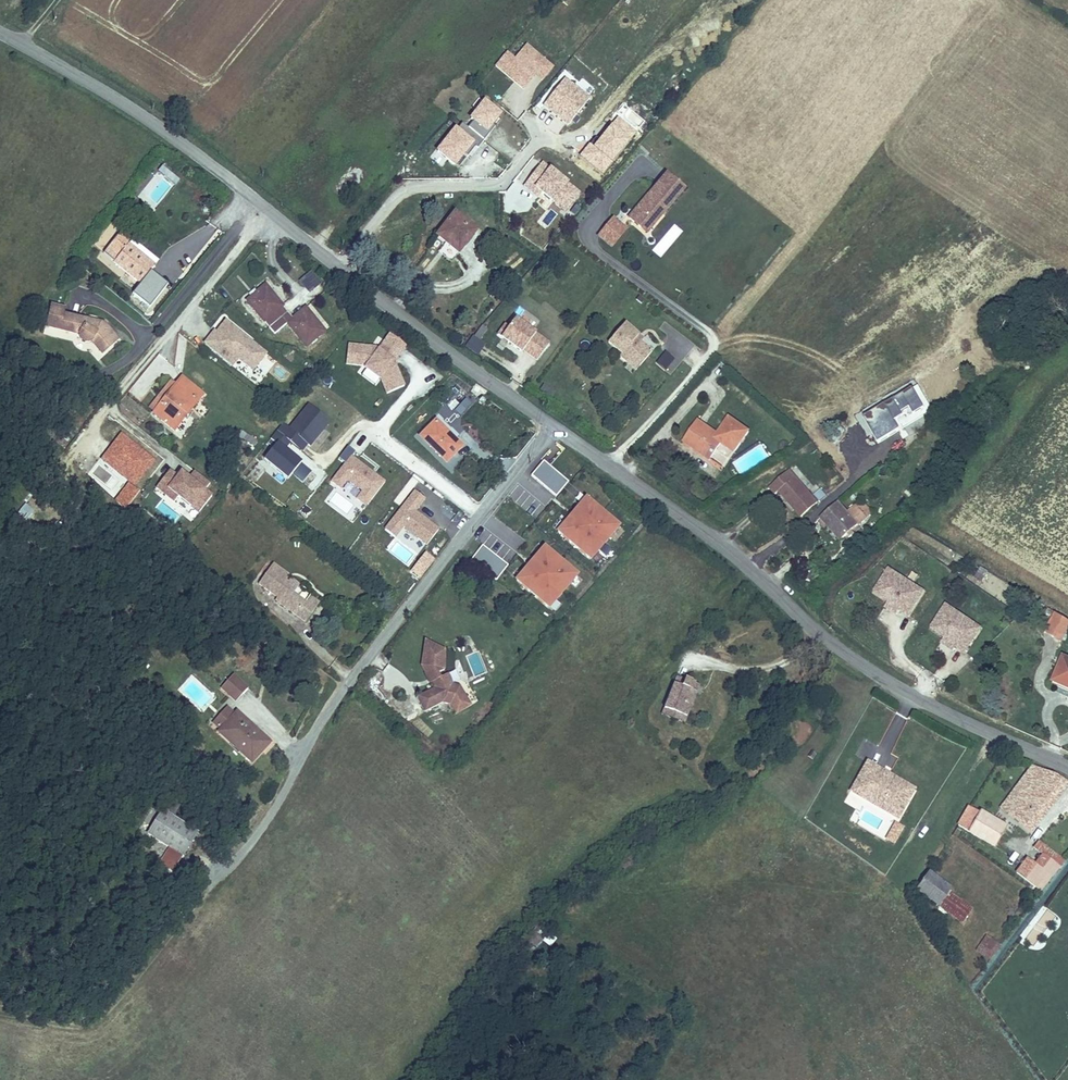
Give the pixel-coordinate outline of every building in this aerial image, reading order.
[(497,80),(513,61),(503,52),(487,71),(497,80)] [(497,80),(494,84),(507,95),(526,72),(513,61),(497,80)] [(567,127),(590,99),(564,78),(541,106),(567,127)] [(458,170),(501,116),(478,99),(471,107),(477,112),(465,127),(460,123),(437,153),(458,170)] [(138,196),(155,210),(179,181),(162,167),(138,196)] [(685,188),(667,173),(651,192),(653,194),(647,200),(645,199),(629,217),(641,227),(651,216),(657,221),(685,188)] [(568,208),(558,219),(565,225),(575,213),(568,208)] [(453,216),(436,238),(459,255),(476,233),(453,216)] [(651,216),(641,227),(648,233),(657,221),(651,216)] [(627,229),(614,218),(600,235),(613,246),(627,229)] [(141,266),(139,272),(149,280),(163,264),(154,256),(164,244),(145,228),(147,223),(141,219),(118,244),(141,266)] [(653,251),(662,258),(682,230),(672,223),(653,251)] [(298,283),(309,295),(320,285),(309,272),(298,283)] [(270,281),(247,300),(277,337),(292,325),(311,348),(331,332),(309,307),(299,315),(270,281)] [(57,300),(50,321),(83,329),(87,337),(96,333),(106,344),(122,329),(111,317),(104,314),(103,317),(70,307),(71,304),(57,300)] [(550,343),(516,319),(510,327),(506,325),(499,336),(524,353),(525,351),(539,360),(550,343)] [(274,357),(260,345),(258,348),(255,345),(257,342),(235,323),(225,335),(223,333),(213,344),(240,368),(246,361),(260,374),(274,357)] [(480,339),(487,330),(482,326),(475,335),(480,339)] [(643,340),(628,329),(613,348),(626,359),(624,362),(632,368),(636,364),(645,371),(657,357),(645,347),(640,343),(643,340)] [(396,366),(397,364),(394,361),(397,357),(401,360),(410,349),(395,337),(383,351),(380,349),(353,347),(352,366),(368,367),(386,382),(391,394),(406,388),(399,368),(396,366)] [(655,362),(665,371),(675,360),(665,351),(655,362)] [(270,372),(284,383),(290,375),(276,364),(270,372)] [(645,371),(636,364),(632,368),(641,375),(645,371)] [(148,405),(155,411),(181,379),(173,373),(148,405)] [(155,411),(176,428),(206,388),(186,373),(181,379),(155,411)] [(540,392),(552,397),(555,390),(542,385),(540,392)] [(437,419),(419,438),(444,462),(462,444),(448,431),(479,399),(471,392),(440,423),(437,419)] [(309,447),(329,423),(308,406),(288,430),(282,425),(270,440),(276,445),(263,460),(288,480),(300,464),(283,450),(289,443),(295,436),(306,445),(309,447)] [(696,417),(682,440),(709,457),(720,442),(734,451),(749,428),(729,415),(718,431),(696,417)] [(114,502),(125,510),(139,492),(134,489),(155,460),(119,434),(99,462),(128,483),(114,502)] [(306,445),(295,436),(289,443),(301,452),(306,445)] [(383,482),(351,457),(355,452),(347,447),(338,458),(345,463),(331,481),(340,488),(347,479),(362,491),(355,500),(364,506),(383,482)] [(529,476),(555,498),(568,482),(542,461),(529,476)] [(221,465),(213,478),(223,483),(230,469),(221,465)] [(193,521),(211,497),(170,468),(153,491),(193,521)] [(832,501),(802,469),(783,485),(789,493),(793,490),(815,516),(832,501)] [(549,499),(529,482),(514,501),(533,517),(549,499)] [(436,529),(412,511),(421,498),(411,491),(382,530),(393,537),(401,526),(424,544),(436,529)] [(887,509),(873,494),(865,502),(879,517),(887,509)] [(136,504),(145,519),(156,511),(145,497),(136,504)] [(855,538),(879,517),(865,502),(859,506),(852,497),(839,509),(833,515),(855,538)] [(584,498),(554,533),(590,563),(620,528),(584,498)] [(439,511),(453,520),(459,510),(445,502),(439,511)] [(508,511),(522,522),(508,541),(519,550),(525,542),(542,556),(556,540),(539,526),(537,528),(522,517),(526,513),(514,504),(508,511)] [(483,519),(478,525),(488,533),(500,517),(493,513),(487,522),(483,519)] [(525,542),(519,550),(547,571),(565,547),(556,540),(542,556),(525,542)] [(481,545),(469,562),(495,582),(508,565),(481,545)] [(928,590),(889,566),(873,593),(913,618),(928,590)] [(283,604),(310,625),(323,607),(314,600),(309,605),(298,597),(306,587),(296,580),(292,584),(289,583),(292,576),(279,567),(265,586),(282,599),(283,604)] [(983,581),(986,570),(977,568),(975,580),(983,581)] [(855,604),(860,594),(850,589),(845,598),(855,604)] [(986,625),(947,600),(930,628),(967,652),(986,625)] [(1043,632),(1059,642),(1067,627),(1067,620),(1054,612),(1043,632)] [(440,667),(444,647),(423,643),(419,667),(422,672),(423,671),(432,685),(416,696),(425,711),(442,700),(450,701),(455,710),(469,701),(457,683),(450,681),(443,671),(438,675),(435,670),(440,667)] [(666,663),(648,706),(674,716),(692,673),(666,663)] [(233,675),(220,690),(234,703),(248,688),(233,675)] [(213,722),(220,729),(234,714),(227,707),(213,722)] [(217,732),(251,765),(272,743),(237,711),(234,714),(220,729),(217,732)] [(918,786),(864,756),(847,792),(899,821),(918,786)] [(1031,772),(1027,777),(1033,783),(1041,774),(1031,772)] [(998,811),(1027,836),(1064,793),(1041,774),(1033,783),(1027,777),(998,811)] [(951,812),(965,825),(977,811),(962,799),(951,812)] [(159,865),(172,872),(180,858),(183,856),(198,833),(173,818),(180,805),(172,801),(166,812),(162,810),(160,813),(147,832),(146,834),(169,848),(159,865)] [(139,826),(147,832),(160,813),(150,807),(139,826)] [(965,825),(987,843),(998,830),(977,811),(965,825)] [(896,842),(903,826),(895,823),(888,838),(896,842)] [(1057,881),(1067,868),(1038,846),(1034,852),(1041,857),(1031,870),(1023,865),(1013,877),(1036,895),(1051,876),(1057,881)] [(636,853),(628,858),(638,870),(645,864),(636,853)] [(948,887),(929,869),(913,885),(932,903),(943,892),(948,887)] [(943,892),(932,903),(951,921),(962,910),(943,892)] [(1036,946),(1053,914),(1044,909),(1026,941),(1036,946)] [(520,947),(522,949),(527,953),(532,947),(535,950),(542,943),(542,941),(549,934),(543,929),(538,925),(532,933),(529,933),(524,937),(525,942),(520,947)] [(974,952),(991,961),(1000,945),(984,935),(974,952)]
